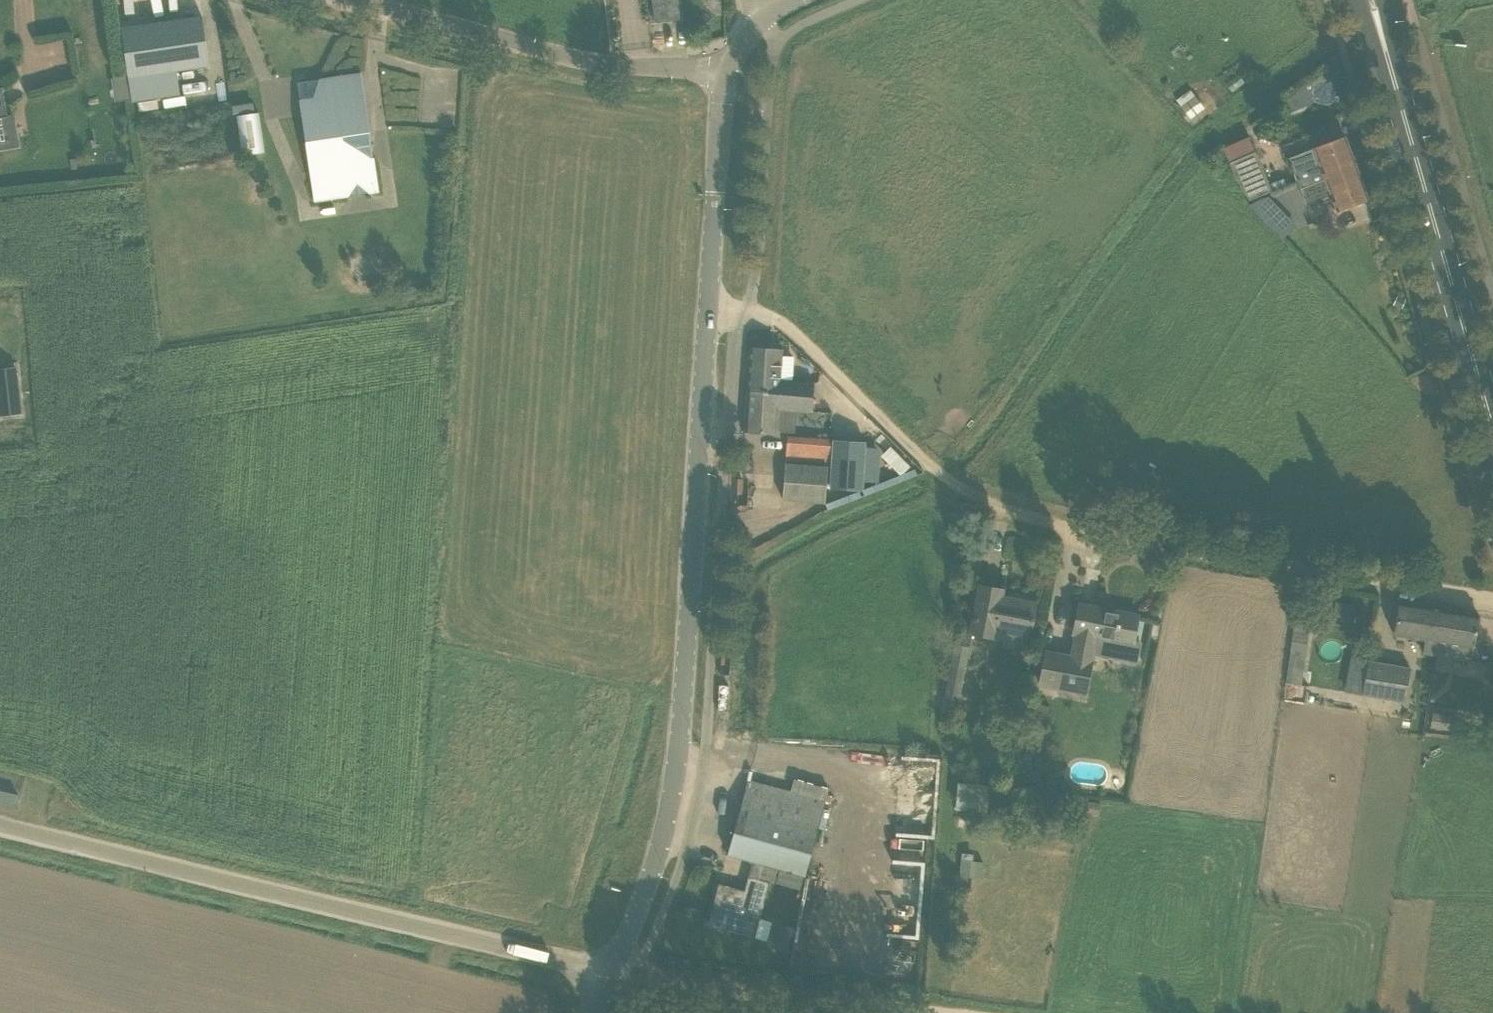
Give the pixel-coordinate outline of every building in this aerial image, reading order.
[(655,23),(680,20),(677,0),(652,0),(655,23)] [(121,28),(128,75),(132,101),(180,94),(176,70),(210,65),(202,16),(121,28)] [(315,201),(379,192),(361,72),(320,78),(320,79),(297,82),(300,100),(315,201)] [(8,116),(3,87),(0,87),(0,118),(8,116)] [(1176,100),(1186,112),(1190,119),(1204,108),(1195,96),(1190,89),(1176,100)] [(260,113),(237,116),(242,156),(265,153),(260,113)] [(1284,178),(1268,184),(1248,136),(1223,147),(1236,179),(1249,200),(1287,184),(1284,178)] [(1289,158),(1294,174),(1297,181),(1354,160),(1345,136),(1313,148),(1289,158)] [(1297,181),(1300,189),(1306,205),(1331,195),(1337,212),(1369,200),(1354,160),(1297,181)] [(1278,206),(1268,196),(1248,205),(1263,220),(1278,206)] [(1402,309),(1406,299),(1397,296),(1393,305),(1402,309)] [(779,393),(780,380),(782,349),(752,346),(752,345),(750,345),(747,391),(779,393)] [(17,378),(0,380),(0,405),(2,428),(22,426),(17,378)] [(744,432),(777,434),(779,409),(812,411),(814,382),(780,380),(779,393),(747,391),(744,432)] [(834,437),(831,486),(863,489),(866,439),(834,437)] [(828,465),(830,441),(788,438),(786,461),(828,465)] [(910,466),(890,446),(881,455),(901,475),(910,466)] [(795,513),(795,501),(825,504),(825,500),(828,467),(785,464),(782,512),(795,513)] [(1002,589),(1000,589),(981,585),(969,643),(991,646),(994,634),(1029,639),(1036,604),(1001,597),(1002,589)] [(1436,635),(1442,610),(1399,603),(1394,636),(1421,641),(1419,651),(1438,654),(1442,637),(1436,635)] [(1085,691),(1092,652),(1138,661),(1142,642),(1134,640),(1138,615),(1080,604),(1079,604),(1070,651),(1046,646),(1039,683),(1085,691)] [(1320,610),(1310,608),(1306,608),(1304,619),(1318,622),(1320,610)] [(1472,660),(1479,616),(1442,610),(1436,635),(1442,637),(1438,654),(1472,660)] [(1285,680),(1302,683),(1310,627),(1294,624),(1285,680)] [(957,712),(970,648),(955,645),(942,709),(957,712)] [(1368,661),(1362,694),(1404,702),(1410,668),(1368,661)] [(1442,729),(1444,719),(1440,713),(1432,712),(1430,728),(1442,729)] [(750,778),(731,855),(810,874),(832,786),(794,777),(792,789),(750,778)] [(1057,792),(1059,780),(1048,779),(1047,791),(1057,792)] [(958,781),(957,809),(989,810),(990,782),(958,781)] [(959,876),(982,878),(984,862),(973,861),(974,854),(961,852),(959,876)] [(754,937),(769,882),(749,877),(745,890),(720,883),(708,925),(754,937)] [(778,924),(774,945),(789,948),(792,927),(778,924)]
